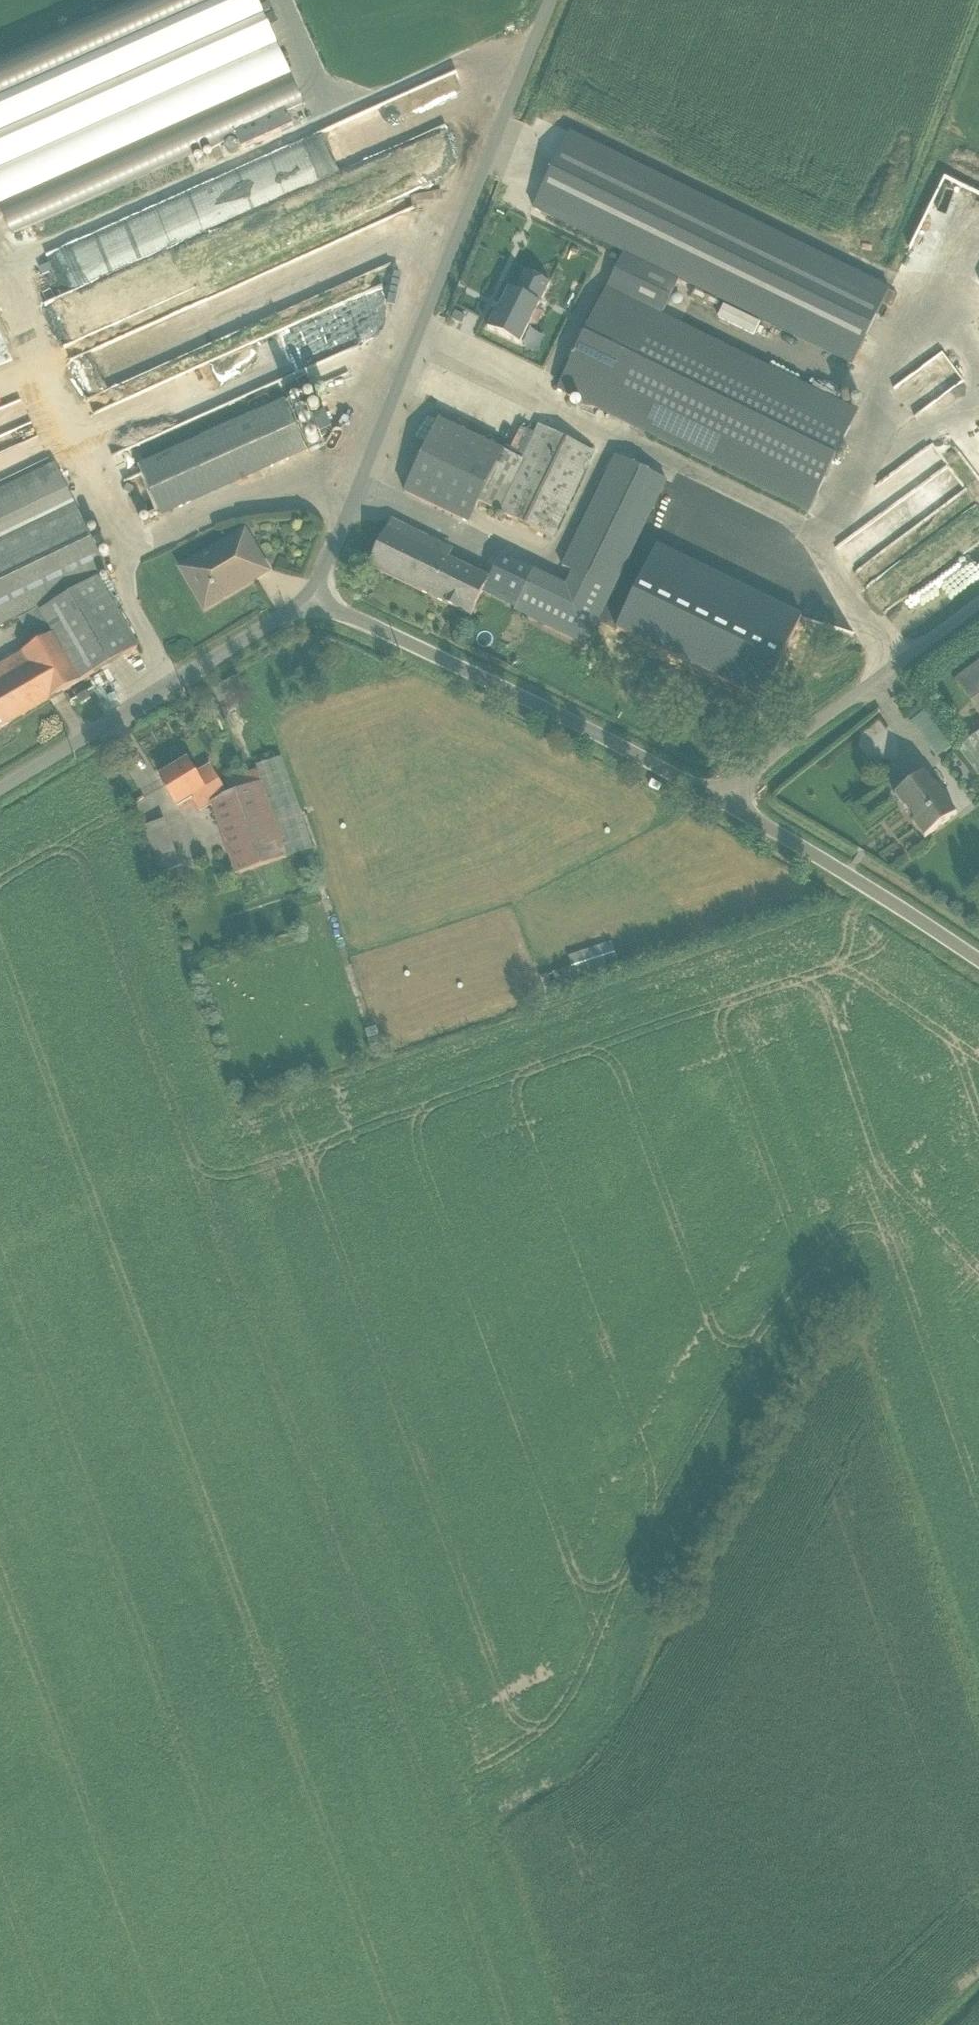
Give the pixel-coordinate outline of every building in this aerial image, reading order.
[(259,0),(129,0),(0,60),(0,206),(15,238),(236,136),(243,150),(294,126),(289,117),(309,108),(259,0)] [(554,392),(808,517),(858,414),(660,317),(681,274),(858,361),(894,289),(574,131),(533,214),(621,257),(554,392)] [(309,453),(285,400),(139,467),(164,519),(309,453)] [(553,538),(593,455),(537,428),(522,460),(439,422),(405,495),(469,525),(479,504),(553,538)] [(934,483),(956,473),(948,456),(927,466),(934,483)] [(613,593),(668,484),(617,459),(562,568),(573,575),(613,593)] [(105,572),(57,466),(0,491),(0,619),(105,572)] [(912,503),(925,527),(939,520),(934,511),(926,515),(912,489),(892,499),(898,510),(912,503)] [(932,547),(969,601),(978,594),(978,515),(932,547)] [(368,571),(471,618),(483,593),(509,605),(524,572),(498,560),(489,580),(448,562),(454,550),(391,521),(368,571)] [(202,613),(269,574),(242,530),(176,570),(202,613)] [(613,593),(573,575),(568,585),(535,569),(516,612),(589,645),(613,593)] [(139,647),(102,583),(20,621),(29,641),(47,638),(0,668),(0,730),(139,647)] [(955,684),(978,715),(978,666),(955,684)] [(958,749),(978,777),(978,734),(958,749)] [(234,876),(316,852),(283,758),(223,786),(212,766),(195,776),(186,764),(163,778),(180,809),(193,801),(203,815),(212,808),(234,876)] [(923,842),(956,816),(923,775),(890,801),(923,842)] [(151,831),(170,877),(191,869),(173,823),(151,831)]
